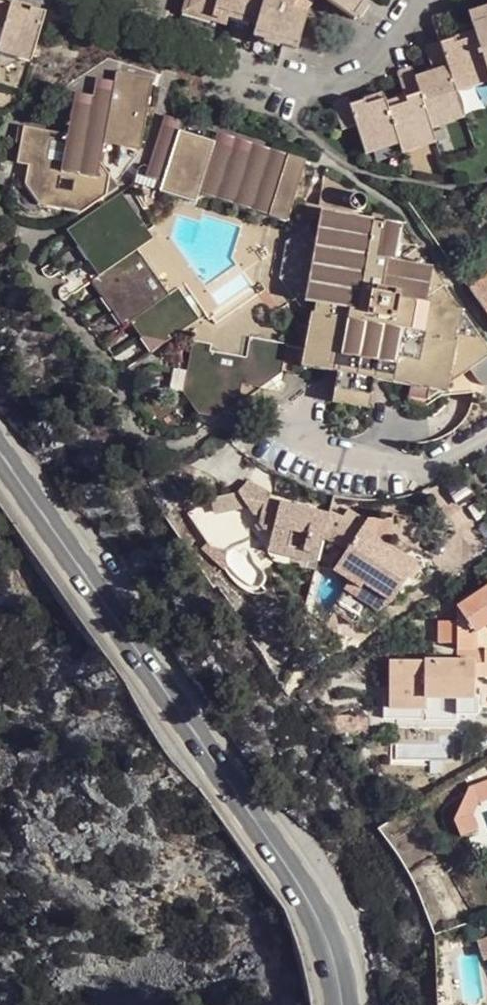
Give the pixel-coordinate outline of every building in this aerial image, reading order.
[(180,13),(225,28),(227,19),(255,29),(253,37),(296,51),(307,14),(305,13),(294,9),(294,4),(297,0),(185,0),(180,13)] [(294,4),(294,9),(305,13),(306,8),(311,0),(297,0),(294,4)] [(348,17),(359,1),(366,6),(370,0),(324,0),(348,17)] [(360,14),(366,6),(359,1),(348,17),(354,21),(360,14)] [(17,57),(32,61),(45,13),(11,2),(10,6),(0,3),(0,27),(4,28),(0,40),(0,45),(19,51),(17,57)] [(469,20),(473,32),(454,38),(446,13),(431,17),(439,43),(425,48),(433,73),(415,79),(411,67),(397,72),(405,98),(386,104),(382,94),(349,105),(348,100),(333,105),(341,132),(356,127),(365,154),(378,150),(376,144),(396,138),(398,144),(399,147),(419,141),(420,146),(435,141),(430,127),(445,122),(443,117),(462,110),(455,90),(469,86),(468,81),(486,75),(486,76),(486,14),(469,20)] [(17,57),(19,51),(0,45),(0,52),(17,57)] [(116,72),(115,77),(152,84),(152,78),(116,72)] [(486,75),(468,81),(469,86),(486,81),(486,76),(486,75)] [(67,135),(30,128),(24,165),(28,165),(36,167),(32,185),(45,187),(42,205),(80,213),(116,187),(100,161),(103,143),(106,126),(143,132),(152,84),(115,77),(114,81),(113,87),(95,84),(93,96),(92,102),(74,98),(67,135)] [(96,78),(95,84),(113,87),(114,81),(96,78)] [(75,93),(74,98),(92,102),(93,96),(75,93)] [(464,116),(462,110),(443,117),(445,122),(464,116)] [(162,121),(181,127),(182,122),(164,116),(162,121)] [(179,131),(181,127),(162,121),(150,160),(168,165),(165,175),(200,186),(203,177),(292,206),(304,166),(216,137),(214,142),(213,148),(178,136),(179,131)] [(140,150),(143,132),(106,126),(103,143),(140,150)] [(24,165),(30,128),(22,127),(16,163),(24,165)] [(214,142),(179,131),(178,136),(213,148),(214,142)] [(217,133),(216,137),(304,166),(305,161),(217,133)] [(378,150),(398,144),(396,138),(376,144),(378,150)] [(400,151),(420,146),(419,141),(399,147),(400,151)] [(287,223),(292,206),(203,177),(200,186),(165,175),(168,165),(150,160),(144,177),(162,182),(160,192),(195,203),(197,194),(287,223)] [(24,184),(32,185),(36,167),(28,165),(24,184)] [(374,379),(447,391),(449,383),(468,371),(479,383),(482,385),(486,386),(486,347),(403,225),(343,170),(324,171),(318,205),(323,205),(306,303),(312,305),(302,366),(337,372),(374,379)] [(24,184),(42,205),(45,187),(32,185),(24,184)] [(119,193),(79,221),(111,267),(106,271),(137,317),(143,313),(164,342),(205,315),(119,193)] [(111,267),(79,221),(65,231),(97,276),(91,280),(123,326),(129,321),(140,338),(164,342),(143,313),(137,317),(106,271),(111,267)] [(470,289),(486,313),(486,277),(470,289)] [(266,384),(281,374),(285,345),(286,339),(270,317),(249,331),(248,339),(213,332),(214,327),(208,320),(195,329),(186,372),(183,392),(237,402),(240,384),(259,388),(260,383),(266,384)] [(170,390),(183,392),(186,372),(173,369),(170,390)] [(371,396),(374,379),(337,372),(334,390),(332,402),(368,408),(371,396)] [(278,391),(281,374),(266,384),(260,383),(259,388),(278,391)] [(216,417),(237,402),(183,392),(197,414),(216,417)] [(322,539),(328,516),(329,515),(265,498),(266,491),(248,482),(239,491),(253,515),(259,516),(258,522),(263,530),(272,532),(270,542),(272,542),(303,550),(300,561),(316,565),(322,539)] [(360,531),(328,516),(322,539),(347,550),(360,531)] [(336,567),(363,585),(392,602),(416,565),(361,529),(360,531),(347,550),(336,567)] [(280,556),(300,561),(303,550),(272,542),(280,556)] [(361,589),(363,585),(336,567),(333,572),(361,589)] [(389,661),(389,707),(426,707),(426,697),(457,697),(457,715),(479,715),(479,697),(475,697),(475,678),(486,678),(486,650),(475,650),(474,632),(486,624),(486,587),(457,608),(457,622),(438,623),(438,644),(457,644),(457,650),(459,650),(460,661),(389,661)] [(472,786),(479,803),(486,800),(486,780),(472,786)] [(479,803),(472,786),(467,789),(455,822),(474,816),(479,803)] [(474,816),(455,822),(460,837),(479,830),(474,816)] [(484,960),(486,959),(486,938),(477,942),(484,960)]
